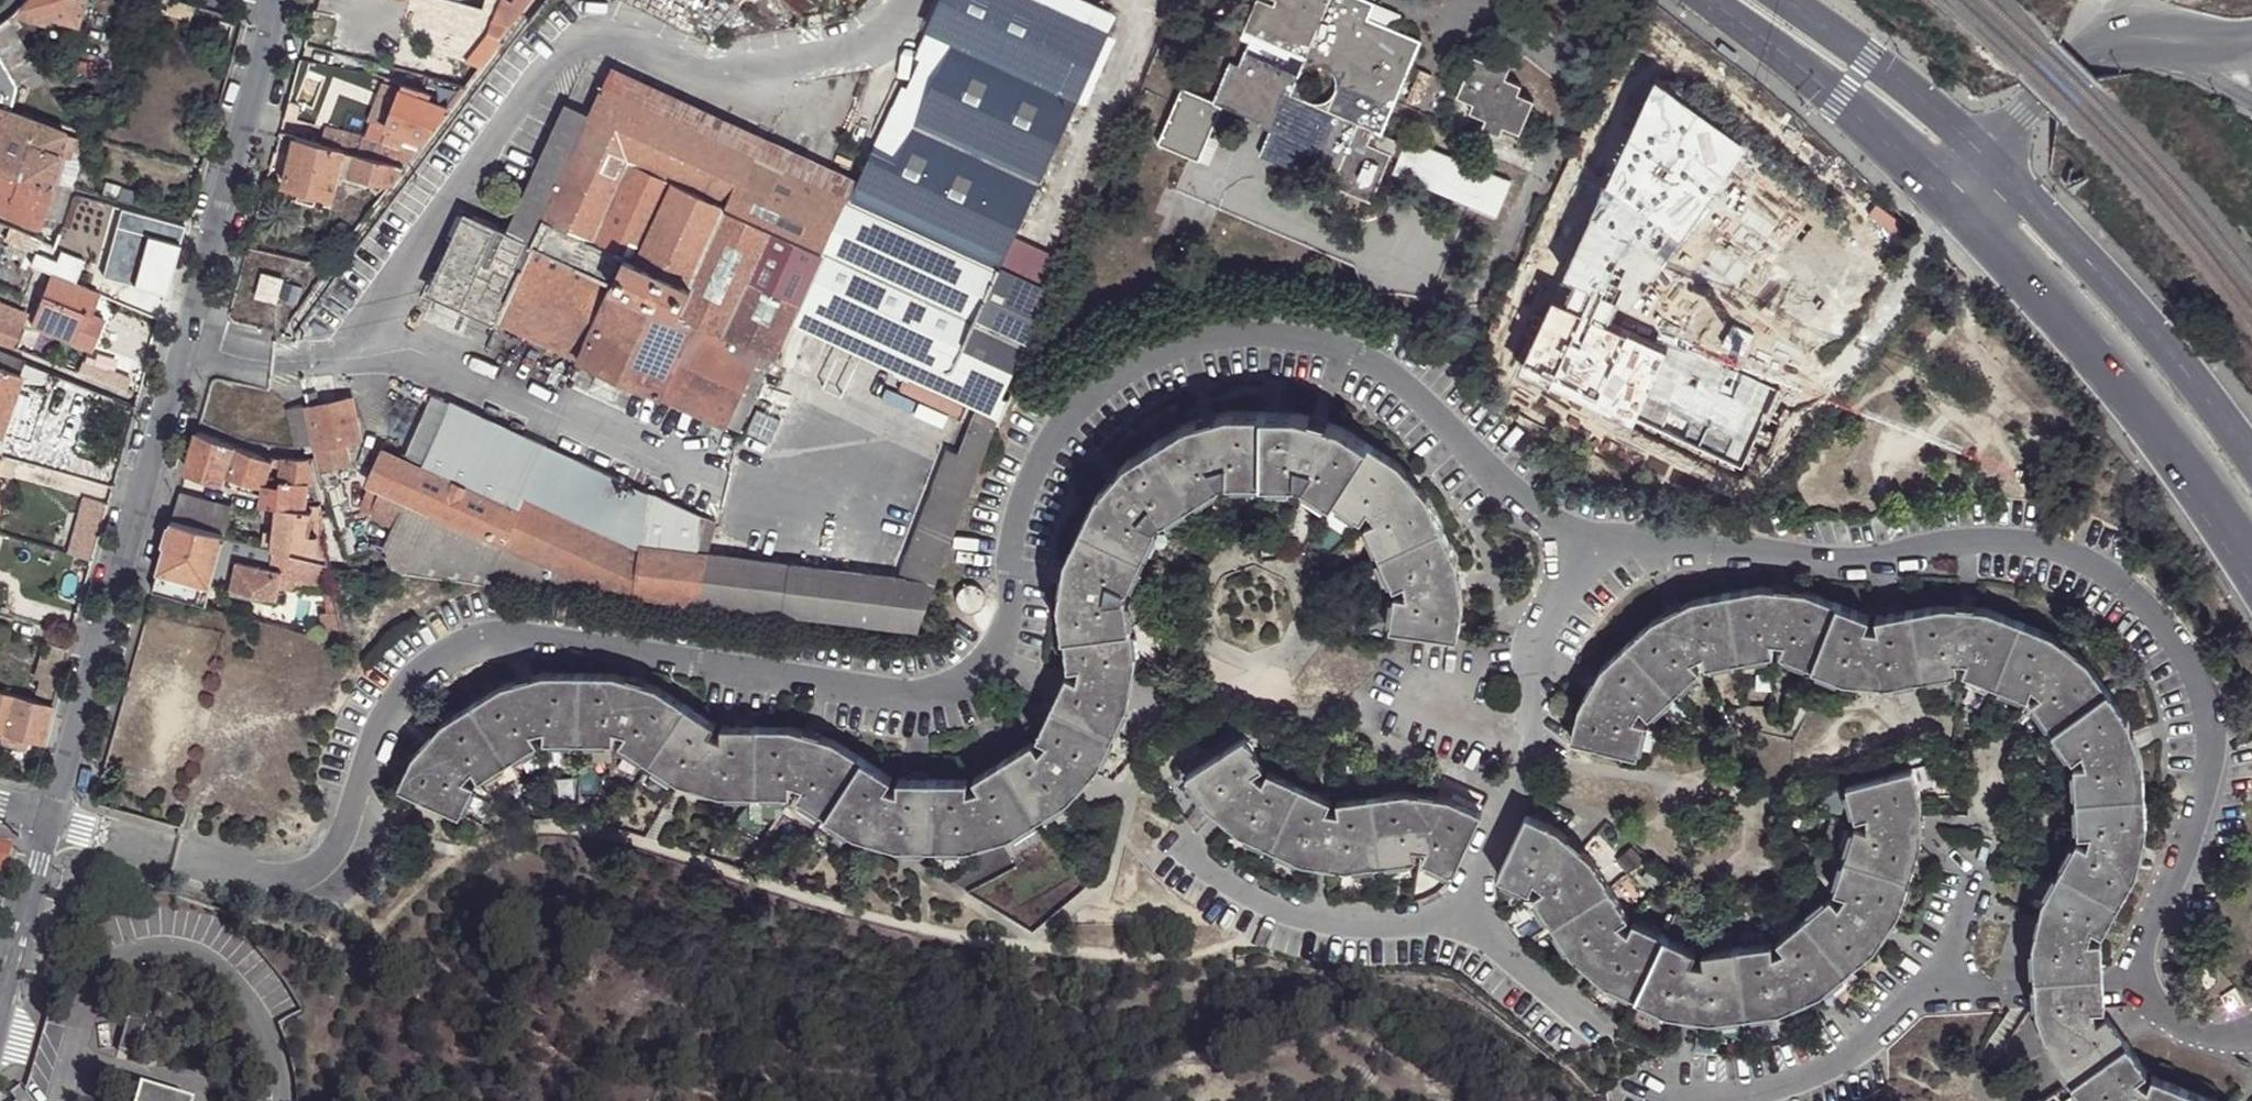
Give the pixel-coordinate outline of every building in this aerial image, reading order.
[(17,4),(51,14),(77,21),(83,0),(21,0),(17,4)] [(532,0),(517,0),(515,2),(525,9),(532,0)] [(1049,292),(1062,263),(1015,239),(1078,99),(1080,94),(1077,93),(1105,31),(1039,0),(941,0),(927,28),(952,39),(895,162),(871,151),(857,182),(850,199),(1049,292)] [(1105,31),(1115,14),(1085,0),(1039,0),(1105,31)] [(1422,44),(1398,34),(1397,37),(1394,35),(1373,27),(1369,24),(1377,6),(1363,0),(1271,0),(1275,2),(1273,8),(1259,0),(1257,0),(1255,6),(1243,31),(1240,40),(1248,43),(1239,67),(1229,63),(1212,103),(1222,107),(1253,120),(1260,123),(1265,115),(1274,119),(1270,128),(1257,156),(1268,160),(1294,172),(1298,173),(1301,164),(1332,178),(1329,186),(1338,190),(1364,202),(1369,204),(1391,156),(1367,145),(1373,133),(1382,136),(1400,96),(1404,86),(1422,44)] [(512,26),(525,9),(515,2),(501,22),(512,26)] [(1243,31),(1255,6),(1246,2),(1235,27),(1243,31)] [(17,4),(4,16),(13,29),(26,19),(17,4)] [(51,14),(17,4),(26,19),(32,21),(48,24),(51,14)] [(1380,8),(1373,27),(1394,35),(1401,16),(1380,8)] [(0,19),(0,56),(18,85),(27,79),(18,64),(32,56),(13,29),(4,16),(0,19)] [(927,28),(871,151),(895,162),(952,39),(927,28)] [(1080,94),(1078,99),(1086,103),(1117,37),(1105,31),(1077,93),(1080,94)] [(0,56),(0,139),(9,112),(18,85),(0,56)] [(1475,59),(1457,99),(1474,107),(1470,114),(1486,122),(1483,130),(1498,137),(1503,129),(1519,136),(1533,104),(1517,98),(1521,88),(1505,80),(1512,65),(1494,57),(1491,66),(1475,59)] [(605,85),(762,157),(769,141),(612,70),(605,85)] [(388,129),(422,143),(466,87),(458,84),(451,91),(446,89),(440,104),(421,97),(423,91),(404,85),(401,92),(381,86),(366,121),(388,129)] [(545,215),(532,243),(617,282),(679,310),(691,285),(689,283),(728,205),(736,208),(762,157),(605,85),(591,116),(549,206),(545,215)] [(1409,87),(1404,86),(1400,96),(1404,98),(1409,87)] [(1222,107),(1212,103),(1180,90),(1156,144),(1196,162),(1218,113),(1222,107)] [(566,104),(507,232),(532,243),(545,215),(540,212),(544,203),(549,206),(591,116),(566,104)] [(1248,126),(1253,120),(1222,107),(1218,113),(1248,126)] [(9,112),(0,139),(0,162),(50,182),(64,134),(9,112)] [(1260,123),(1270,128),(1274,119),(1265,115),(1260,123)] [(382,144),(378,161),(394,165),(398,155),(402,156),(405,143),(386,138),(388,129),(366,121),(363,139),(382,144)] [(1613,197),(1637,209),(1643,197),(1652,202),(1683,138),(1648,121),(1613,197)] [(326,127),(321,144),(378,161),(382,144),(363,139),(326,127)] [(1415,150),(1382,136),(1373,133),(1367,145),(1391,156),(1392,153),(1410,160),(1415,150)] [(321,144),(296,137),(283,184),(299,188),(316,193),(330,197),(334,180),(341,182),(342,178),(351,180),(352,174),(390,185),(404,168),(394,165),(378,161),(321,144)] [(769,141),(762,157),(802,175),(809,160),(769,141)] [(1499,187),(1415,150),(1410,160),(1404,173),(1489,210),(1499,187)] [(398,155),(394,165),(404,168),(411,159),(402,156),(398,155)] [(691,285),(679,310),(694,316),(775,353),(790,322),(798,303),(847,197),(802,175),(762,157),(736,208),(728,205),(689,283),(691,285)] [(802,175),(847,197),(850,199),(857,182),(827,168),(809,160),(802,175)] [(1291,179),(1294,172),(1268,160),(1264,167),(1291,179)] [(41,214),(50,182),(0,162),(0,206),(38,223),(41,214)] [(60,220),(69,188),(50,182),(41,214),(60,220)] [(316,193),(299,188),(295,199),(313,204),(316,193)] [(1362,208),(1364,202),(1338,190),(1335,198),(1362,208)] [(353,234),(379,201),(367,192),(343,225),(353,234)] [(1001,398),(1049,292),(850,199),(801,304),(987,391),(1001,398)] [(436,291),(581,360),(617,282),(532,243),(507,232),(471,216),(436,291)] [(27,233),(9,225),(4,236),(22,244),(27,233)] [(1770,304),(1741,291),(1710,275),(1708,279),(1651,250),(1654,245),(1626,231),(1591,301),(1760,382),(1788,322),(1767,312),(1770,304)] [(89,252),(55,238),(53,246),(52,245),(49,253),(41,271),(50,274),(32,325),(92,353),(104,322),(91,316),(87,325),(81,322),(84,313),(90,316),(99,297),(75,286),(89,252)] [(52,245),(42,241),(38,249),(49,253),(52,245)] [(282,281),(262,276),(257,298),(276,304),(282,281)] [(617,282),(581,360),(604,370),(661,396),(694,316),(679,310),(617,282)] [(1752,291),(1741,291),(1770,304),(1770,303),(1762,295),(1752,291)] [(790,322),(979,411),(987,391),(801,304),(798,303),(790,322)] [(0,310),(0,319),(24,329),(27,322),(0,310)] [(87,325),(91,316),(90,316),(84,313),(81,322),(87,325)] [(694,316),(661,396),(726,427),(763,351),(773,356),(775,353),(694,316)] [(17,349),(24,329),(0,319),(0,342),(17,349)] [(763,351),(726,427),(739,433),(773,356),(763,351)] [(26,364),(0,353),(0,435),(1,432),(32,442),(48,396),(18,385),(26,364)] [(1005,412),(1010,402),(1001,398),(987,391),(979,411),(959,459),(947,456),(901,580),(704,555),(703,601),(746,607),(789,612),(916,631),(1003,411),(1005,412)] [(304,395),(306,401),(319,458),(321,468),(338,464),(347,462),(344,443),(361,439),(352,400),(319,406),(316,393),(304,395)] [(433,396),(406,460),(515,509),(502,541),(592,582),(611,540),(634,551),(643,492),(630,486),(433,396)] [(1226,478),(1265,478),(1265,412),(1231,411),(1188,423),(1159,441),(1195,498),(1226,478)] [(1304,480),(1334,500),(1370,443),(1342,425),(1300,412),(1265,412),(1265,478),(1304,480)] [(235,447),(196,432),(185,470),(220,481),(223,470),(228,454),(233,455),(235,447)] [(1195,498),(1159,441),(1129,460),(1099,493),(1085,523),(1145,552),(1162,518),(1195,498)] [(1368,525),(1382,555),(1443,527),(1429,496),(1400,462),(1370,443),(1334,500),(1363,518),(1370,508),(1380,520),(1368,525)] [(252,454),(235,447),(233,455),(229,472),(258,480),(264,457),(264,456),(252,454)] [(384,451),(374,472),(371,480),(384,487),(375,507),(388,519),(419,533),(492,565),(488,576),(588,591),(592,582),(502,541),(515,509),(406,460),(384,451)] [(223,470),(229,472),(233,455),(228,454),(223,470)] [(318,500),(310,460),(282,458),(279,485),(277,497),(318,500)] [(338,464),(321,468),(326,487),(342,483),(338,464)] [(384,487),(371,480),(361,501),(375,507),(384,487)] [(277,497),(279,485),(264,483),(262,498),(277,499),(277,497)] [(634,551),(611,540),(592,582),(615,593),(640,596),(641,592),(691,599),(703,601),(704,555),(712,522),(643,492),(634,551)] [(230,510),(178,493),(171,522),(224,539),(230,510)] [(93,559),(107,504),(83,497),(68,553),(80,556),(93,559)] [(319,512),(318,500),(277,497),(277,499),(276,508),(319,512)] [(261,507),(276,508),(277,499),(262,498),(261,507)] [(327,564),(331,566),(321,531),(319,512),(276,508),(271,551),(327,564)] [(212,583),(224,539),(171,522),(157,571),(211,586),(212,583)] [(1145,552),(1085,523),(1070,554),(1062,598),(1066,632),(1133,624),(1129,586),(1145,552)] [(1443,527),(1382,555),(1396,586),(1407,581),(1410,595),(1397,594),(1393,627),(1459,636),(1464,602),(1457,559),(1443,527)] [(401,573),(486,585),(488,576),(492,565),(419,533),(401,573)] [(321,580),(327,564),(271,551),(224,539),(212,583),(251,591),(253,586),(265,587),(268,573),(299,577),(321,580)] [(89,572),(93,559),(80,556),(76,568),(89,572)] [(85,588),(89,572),(76,568),(72,584),(85,588)] [(157,571),(152,590),(205,606),(211,586),(157,571)] [(297,590),(299,577),(268,573),(265,587),(297,590)] [(966,584),(960,590),(958,597),(959,605),(965,610),(973,612),(977,611),(984,607),(987,600),(986,592),(981,586),(973,583),(966,584)] [(253,586),(251,591),(264,595),(265,587),(253,586)] [(1814,666),(1839,604),(1806,590),(1762,586),(1728,592),(1741,659),(1774,653),(1772,640),(1786,642),(1782,653),(1814,666)] [(342,645),(335,589),(325,590),(327,617),(320,617),(322,640),(342,645)] [(1707,665),(1741,659),(1728,592),(1695,598),(1654,619),(1629,642),(1676,691),(1700,668),(1692,659),(1705,653),(1707,665)] [(702,613),(703,601),(691,599),(690,611),(702,613)] [(1924,677),(1911,611),(1878,617),(1880,629),(1865,627),(1870,616),(1839,604),(1814,666),(1846,679),(1890,683),(1924,677)] [(1965,671),(1996,684),(2021,621),(1989,609),(1946,605),(1911,611),(1924,677),(1957,670),(1955,659),(1969,660),(1965,671)] [(789,612),(746,607),(745,618),(788,624),(789,612)] [(2034,701),(2055,730),(2109,690),(2089,661),(2054,635),(2021,621),(1996,684),(2028,697),(2033,685),(2045,694),(2034,701)] [(1133,624),(1066,632),(1070,667),(1083,665),(1080,679),(1069,674),(1055,704),(1115,733),(1130,702),(1137,659),(1133,624)] [(1651,715),(1676,691),(1629,642),(1601,668),(1579,705),(1571,738),(1636,755),(1646,721),(1634,718),(1642,706),(1651,715)] [(54,698),(62,670),(53,668),(46,666),(41,683),(49,686),(46,696),(54,698)] [(581,739),(582,672),(546,672),(505,683),(476,701),(511,758),(540,740),(533,729),(548,726),(548,738),(581,739)] [(623,741),(651,760),(688,704),(659,685),(617,673),(582,672),(581,739),(616,739),(615,727),(630,731),(623,741)] [(2075,764),(2078,797),(2145,794),(2144,760),(2129,718),(2109,690),(2055,730),(2074,757),(2084,750),(2088,763),(2075,764)] [(0,691),(0,730),(3,731),(1,738),(26,744),(28,736),(42,740),(52,705),(0,691)] [(482,776),(511,758),(476,701),(445,721),(416,753),(402,784),(462,812),(477,782),(465,777),(476,766),(482,776)] [(758,792),(759,725),(724,725),(724,737),(711,732),(717,723),(688,704),(651,760),(680,780),(722,792),(758,792)] [(1115,733),(1055,704),(1040,735),(1050,741),(1040,751),(1034,741),(1006,759),(1042,816),(1070,798),(1100,766),(1115,733)] [(828,814),(865,758),(835,738),(794,726),(759,725),(758,792),(791,793),(792,780),(806,785),(799,795),(828,814)] [(1273,845),(1301,784),(1270,770),(1266,780),(1255,771),(1265,765),(1246,736),(1190,773),(1208,802),(1242,831),(1273,845)] [(935,845),(935,779),(900,778),(900,791),(887,786),(893,776),(865,758),(828,814),(857,833),(900,845),(935,845)] [(1042,816),(1006,759),(976,777),(982,787),(968,791),(969,779),(935,779),(935,845),(969,846),(1012,834),(1042,816)] [(1857,825),(1847,856),(1911,878),(1922,843),(1922,801),(1914,767),(1849,784),(1857,817),(1869,814),(1869,829),(1857,825)] [(1383,861),(1374,795),(1340,800),(1342,812),(1327,809),(1332,798),(1301,784),(1273,845),(1304,860),(1349,866),(1383,861)] [(1409,790),(1374,795),(1383,861),(1417,857),(1415,845),(1430,847),(1424,859),(1455,873),(1483,812),(1452,797),(1409,790)] [(2078,839),(2062,869),(2120,902),(2138,872),(2148,829),(2145,794),(2078,797),(2080,833),(2092,832),(2089,845),(2078,839)] [(1554,922),(1610,886),(1592,857),(1559,828),(1529,814),(1500,874),(1530,888),(1535,878),(1547,887),(1536,894),(1554,922)] [(5,873),(12,845),(0,841),(0,871),(5,873)] [(1832,896),(1806,918),(1849,969),(1875,947),(1900,910),(1911,878),(1847,856),(1836,890),(1848,893),(1840,905),(1832,896)] [(2035,943),(2037,976),(2103,972),(2101,939),(2090,939),(2093,927),(2104,932),(2120,902),(2062,869),(2044,900),(2035,943)] [(1630,916),(1610,886),(1554,922),(1573,952),(1606,982),(1638,996),(1666,935),(1636,921),(1630,932),(1619,922),(1630,916)] [(1772,943),(1738,947),(1748,1013),(1782,1009),(1822,992),(1849,969),(1806,918),(1779,939),(1787,949),(1773,954),(1772,943)] [(1697,950),(1666,935),(1638,996),(1668,1011),(1713,1018),(1748,1013),(1738,947),(1705,951),(1706,963),(1692,960),(1697,950)] [(602,966),(588,963),(586,976),(600,978),(602,966)] [(2053,1054),(2073,1083),(2129,1043),(2108,1015),(2098,1022),(2094,1008),(2106,1007),(2105,988),(2103,972),(2037,976),(2039,995),(2039,1013),(2053,1054)] [(119,1050),(136,1056),(148,1015),(131,1011),(119,1050)] [(2184,1088),(2154,1075),(2149,1087),(2138,1078),(2148,1070),(2129,1043),(2073,1083),(2087,1100),(2179,1100),(2184,1088)] [(192,1100),(140,1086),(136,1100),(192,1100)] [(2218,1100),(2184,1088),(2179,1100),(2218,1100)]
